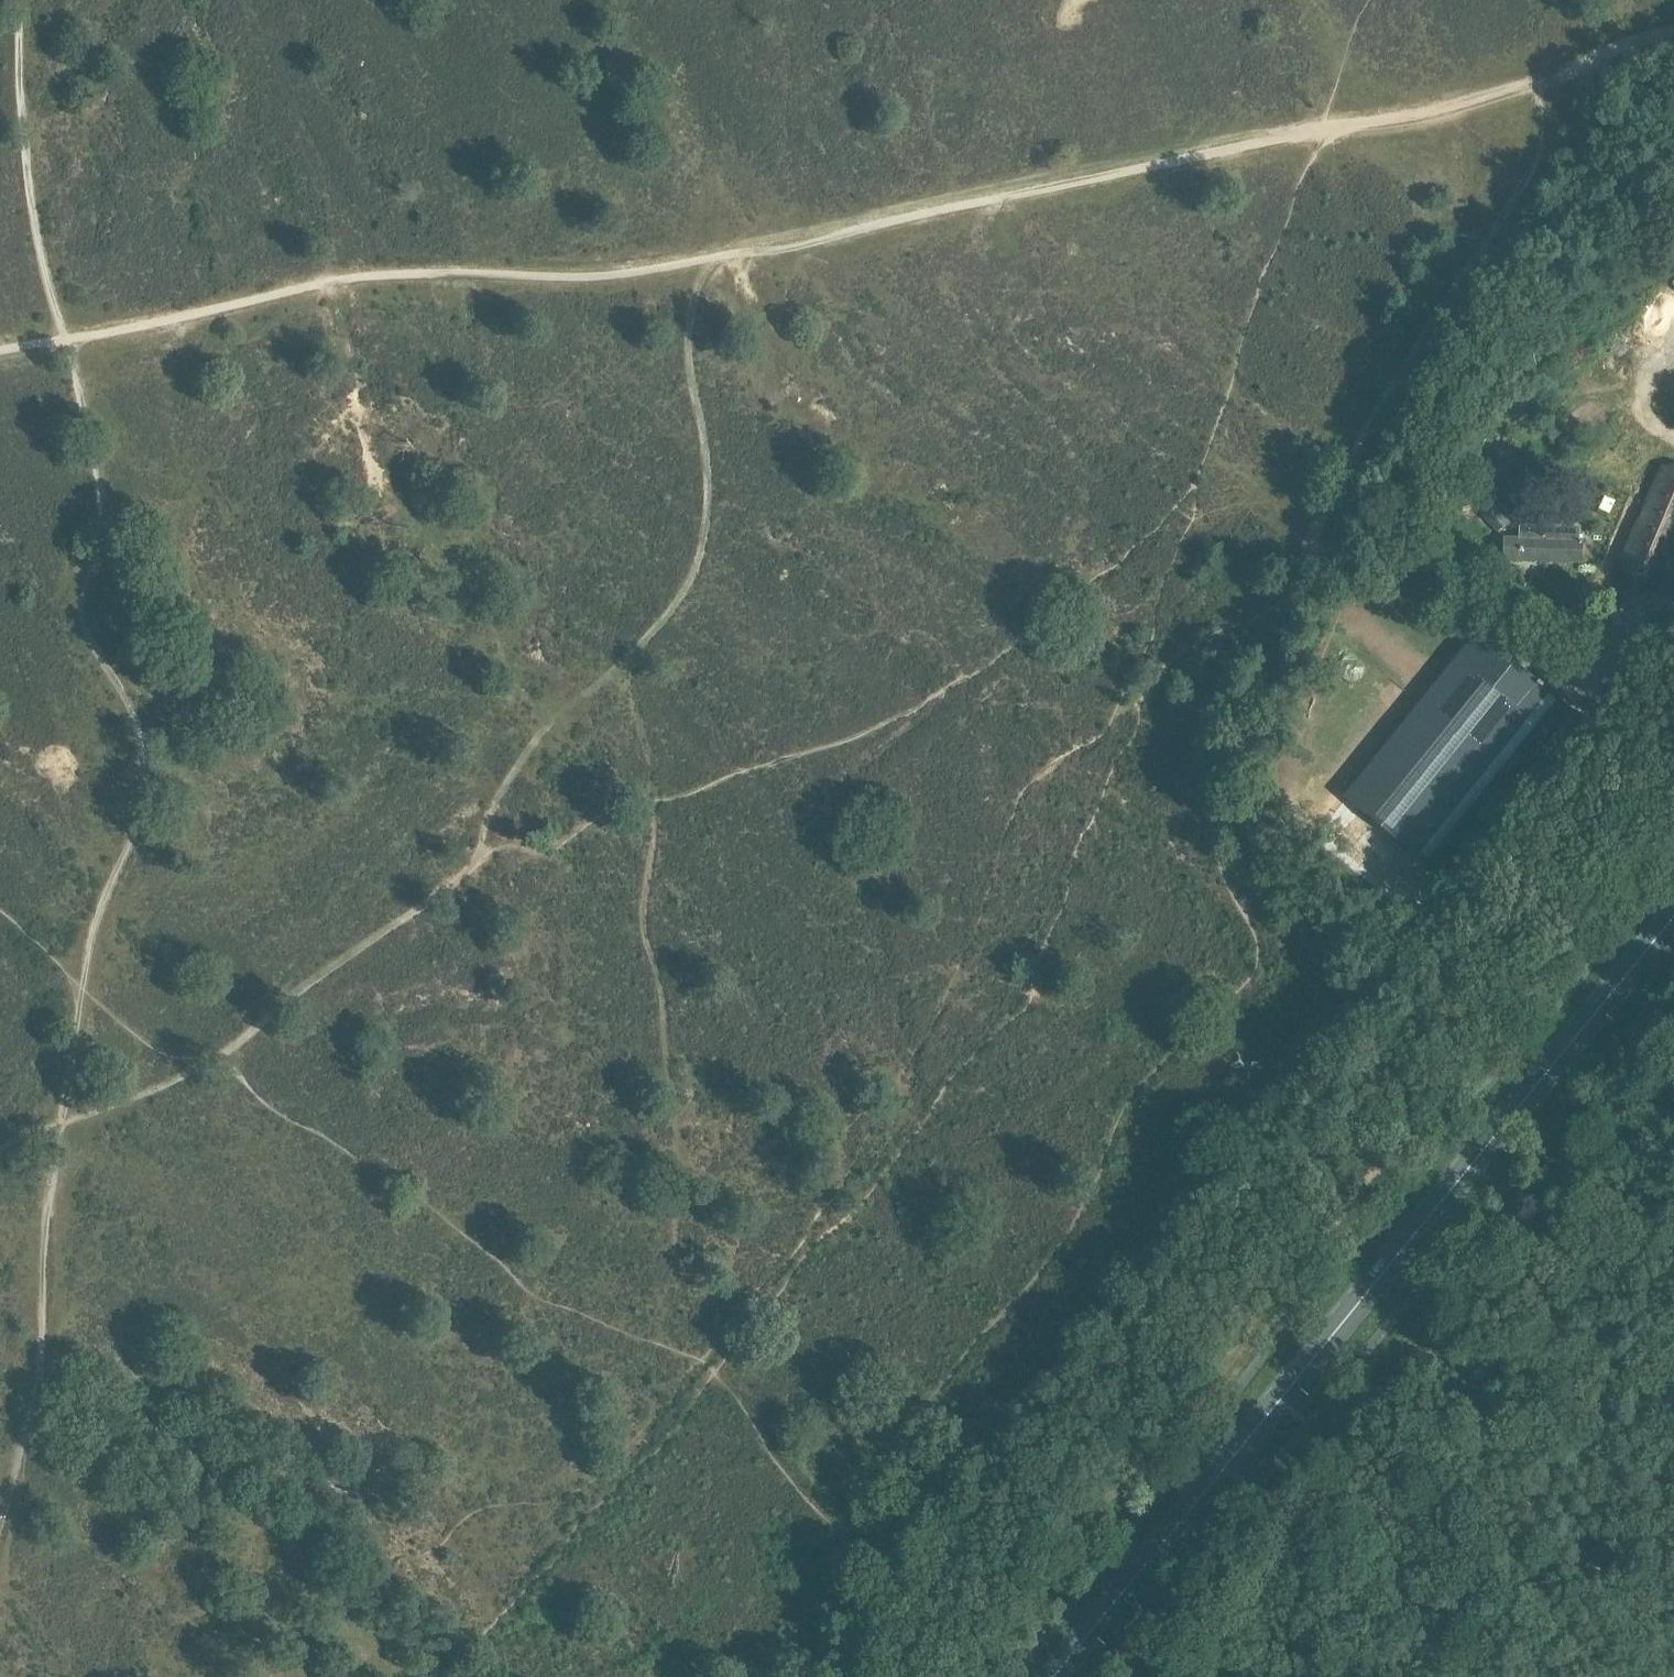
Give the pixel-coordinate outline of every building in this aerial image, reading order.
[(1635,457),(1599,437),(1591,453),(1626,472),(1635,457)] [(1485,446),(1475,475),(1491,481),(1501,451),(1485,446)] [(1659,465),(1617,564),(1628,579),(1645,585),(1663,582),(1673,557),(1673,463),(1659,465)] [(1496,532),(1509,521),(1494,504),(1482,515),(1496,532)] [(1582,541),(1578,541),(1578,526),(1519,524),(1518,539),(1503,539),(1502,561),(1581,563),(1582,541)] [(1476,632),(1355,783),(1344,796),(1439,873),(1572,709),(1476,632)]
